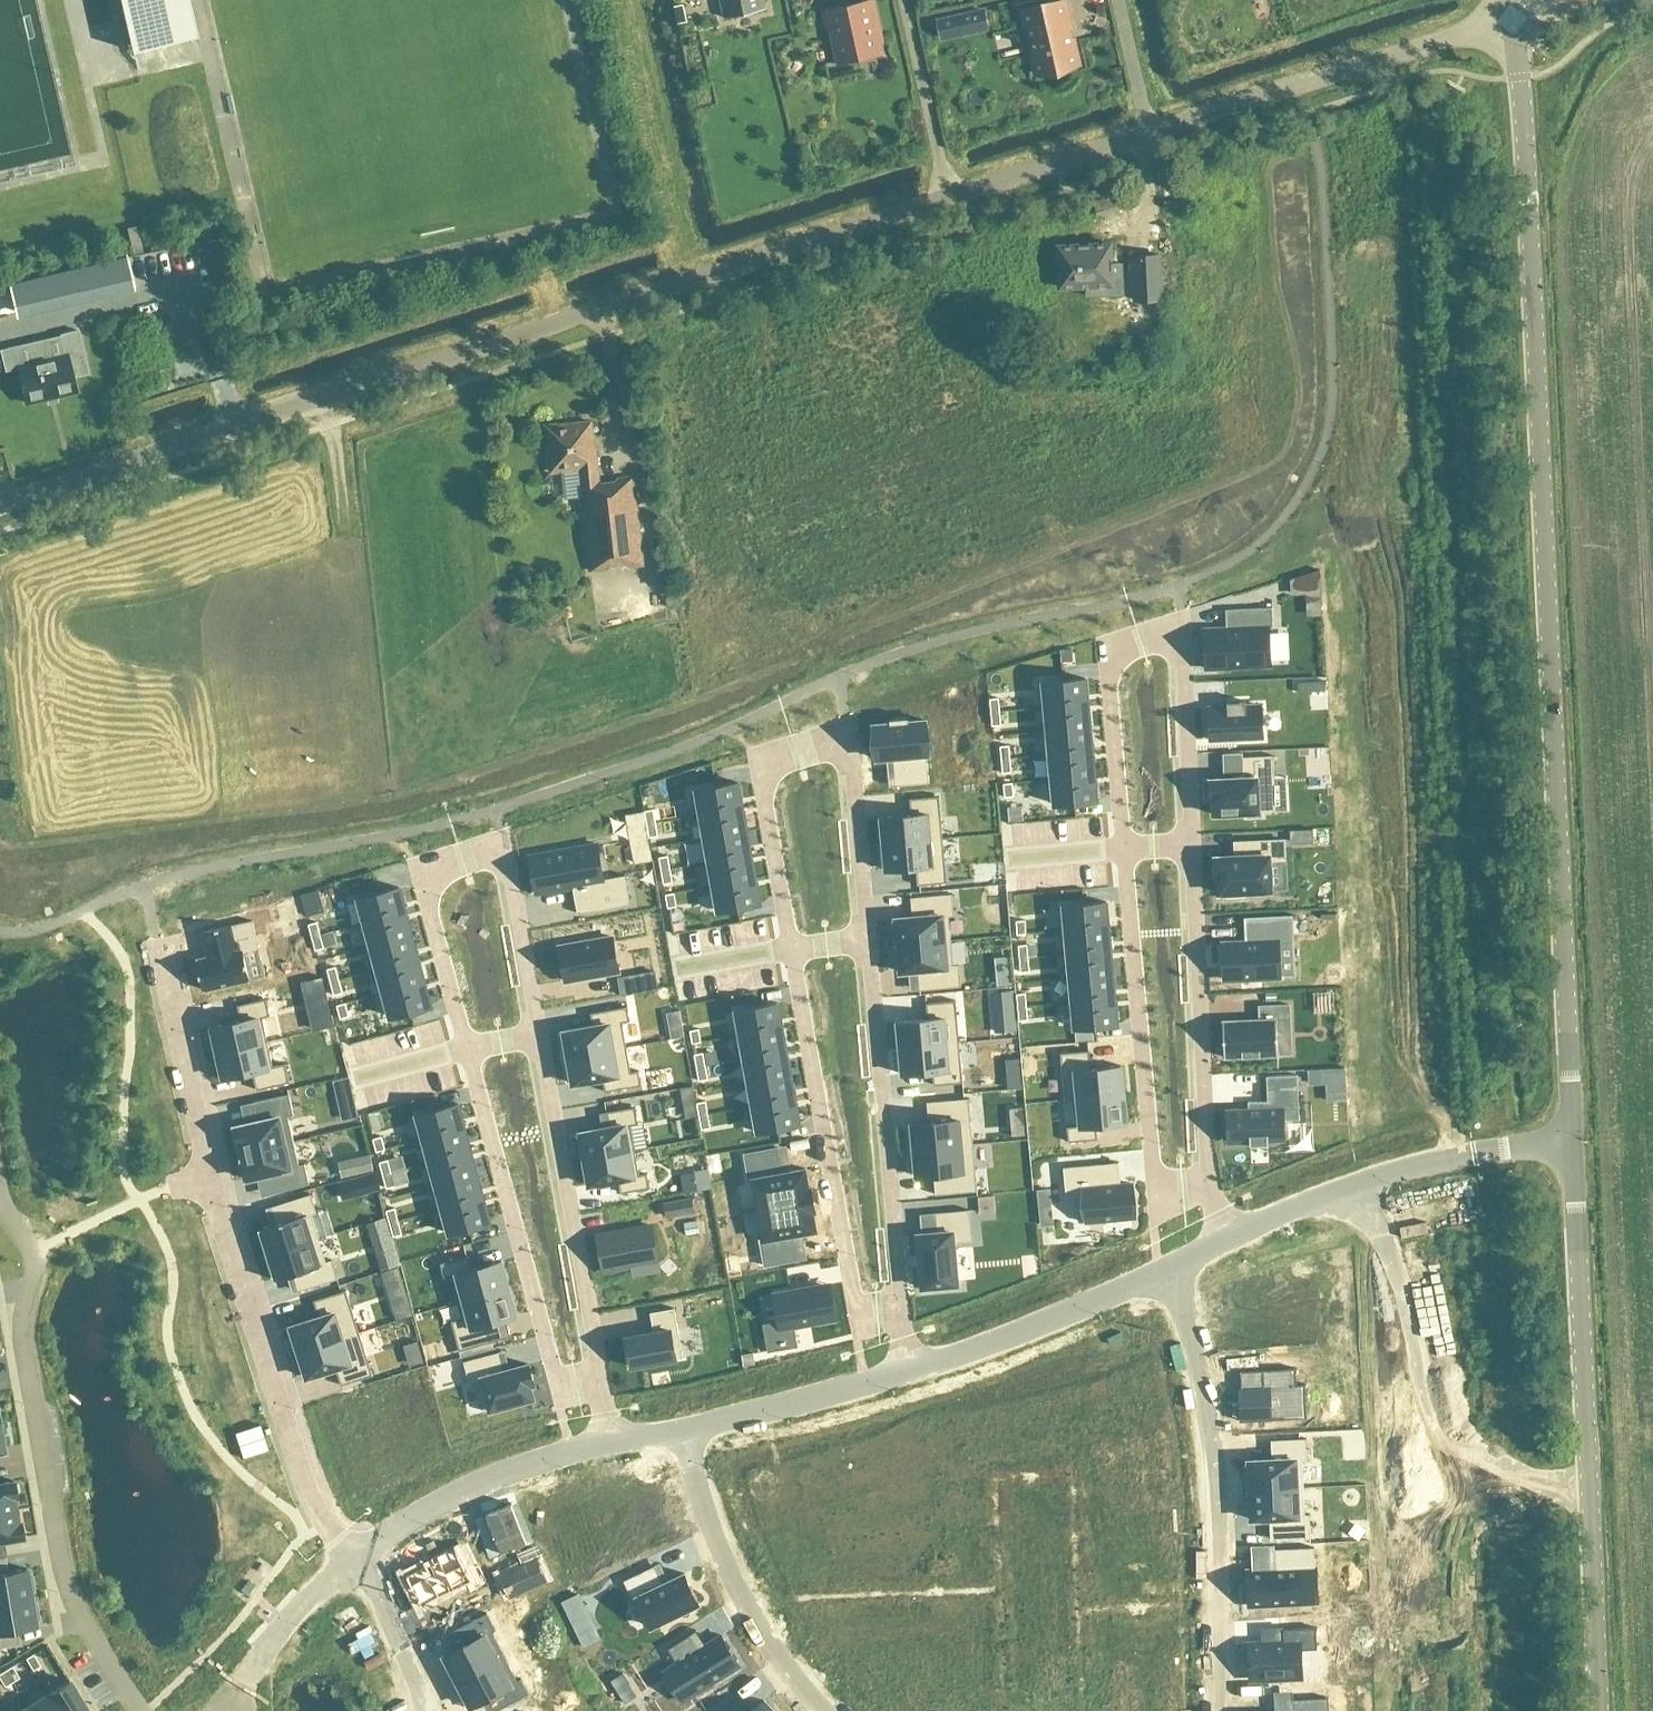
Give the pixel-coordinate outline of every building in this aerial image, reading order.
[(131,50),(173,40),(164,0),(120,0),(131,50)] [(726,17),(725,17),(725,18),(766,9),(765,8),(764,8),(762,0),(723,0),(726,17)] [(882,42),(873,0),(870,0),(821,11),(826,29),(831,28),(838,61),(836,61),(837,63),(882,53),(879,43),(882,42)] [(1071,67),(1071,65),(1079,63),(1073,38),(1074,38),(1074,37),(1073,37),(1072,31),(1072,30),(1072,29),(1071,30),(1065,2),(1022,12),(1025,28),(1025,29),(1026,29),(1031,51),(1030,51),(1030,52),(1031,52),(1036,74),(1045,72),(1045,73),(1071,67)] [(983,11),(940,20),(943,38),(987,29),(983,11)] [(1463,92),(1449,84),(1445,91),(1459,99),(1463,92)] [(1110,244),(1059,246),(1061,286),(1087,285),(1087,296),(1124,295),(1122,263),(1111,264),(1110,244)] [(1160,255),(1133,256),(1135,301),(1162,299),(1160,255)] [(127,258),(49,276),(55,302),(133,284),(127,258)] [(17,367),(26,403),(76,391),(72,372),(87,369),(78,331),(61,335),(66,355),(17,367)] [(599,483),(596,451),(595,452),(592,450),(591,439),(592,437),(593,437),(591,422),(547,427),(552,472),(579,468),(591,572),(605,570),(610,566),(624,565),(629,567),(644,566),(634,477),(620,479),(615,482),(601,484),(599,483)] [(1320,570),(1292,579),(1293,594),(1308,593),(1321,592),(1320,570)] [(1227,629),(1205,630),(1206,669),(1270,666),(1269,628),(1273,628),(1272,607),(1234,609),(1235,628),(1227,629)] [(1086,679),(1043,683),(1046,707),(1088,704),(1086,679)] [(999,698),(989,699),(991,713),(1000,712),(999,698)] [(1228,707),(1209,708),(1210,740),(1264,737),(1262,706),(1246,706),(1246,701),(1227,702),(1228,707)] [(1088,704),(1046,707),(1048,731),(1091,728),(1088,704)] [(1000,712),(991,713),(992,726),(1001,725),(1000,712)] [(891,723),(873,725),(876,759),(887,758),(893,757),(896,786),(930,783),(927,754),(930,754),(926,720),(909,722),(908,717),(890,719),(891,723)] [(1091,728),(1048,731),(1050,755),(1093,751),(1091,728)] [(1009,746),(1000,746),(1001,760),(1010,759),(1009,746)] [(1093,751),(1050,755),(1052,779),(1095,775),(1093,751)] [(1224,779),(1205,779),(1206,799),(1213,799),(1214,815),(1247,813),(1247,818),(1263,817),(1263,813),(1272,812),(1272,811),(1270,778),(1275,778),(1274,755),(1242,757),(1243,778),(1224,779)] [(1010,759),(1001,760),(1002,773),(1012,772),(1010,759)] [(1095,775),(1052,779),(1054,804),(1097,800),(1095,775)] [(739,783),(696,790),(701,815),(743,807),(739,783)] [(1013,783),(1003,784),(1005,797),(1014,796),(1013,783)] [(912,815),(882,818),(884,844),(943,839),(939,797),(910,800),(912,815)] [(743,807),(701,815),(705,839),(747,831),(743,807)] [(654,810),(644,811),(647,825),(656,823),(654,810)] [(656,823),(647,825),(649,838),(658,836),(656,823)] [(747,831),(705,839),(709,862),(752,855),(747,831)] [(885,849),(880,850),(882,867),(886,867),(887,870),(917,868),(918,885),(947,883),(943,839),(884,844),(885,849)] [(1234,857),(1215,857),(1216,876),(1219,876),(1220,893),(1225,893),(1225,900),(1247,899),(1247,892),(1271,891),(1270,863),(1281,862),(1280,839),(1242,841),(1243,856),(1234,857)] [(650,842),(632,845),(635,863),(653,860),(650,842)] [(597,844),(530,856),(537,894),(573,887),(578,913),(631,904),(625,875),(604,879),(597,844)] [(752,855),(709,862),(714,886),(756,878),(752,855)] [(668,856),(659,858),(661,871),(670,869),(668,856)] [(670,869),(661,871),(664,884),(673,883),(670,869)] [(756,878),(714,886),(718,911),(760,903),(756,878)] [(400,888),(359,899),(365,923),(407,912),(400,888)] [(675,893),(665,895),(668,908),(677,907),(675,893)] [(896,923),(892,924),(893,942),(898,941),(898,945),(951,940),(949,916),(955,916),(953,894),(911,897),(913,917),(896,919),(896,923)] [(1106,902),(1064,906),(1066,931),(1109,927),(1106,902)] [(407,912),(365,923),(371,946),(413,935),(407,912)] [(1246,942),(1223,943),(1224,980),(1280,977),(1279,942),(1295,942),(1293,915),(1244,917),(1246,942)] [(212,956),(197,960),(204,990),(250,980),(244,952),(259,948),(253,921),(204,932),(207,949),(210,948),(212,956)] [(1025,921),(1016,921),(1017,935),(1026,934),(1025,921)] [(317,922),(308,925),(312,938),(321,935),(317,922)] [(1109,927),(1066,931),(1068,955),(1111,951),(1109,927)] [(321,935),(312,938),(315,951),(324,948),(321,935)] [(413,935),(371,946),(378,970),(419,958),(413,935)] [(613,937),(560,946),(566,981),(619,972),(613,937)] [(898,950),(894,950),(895,968),(900,968),(900,972),(918,970),(919,990),(961,986),(959,964),(954,965),(951,940),(898,945),(898,950)] [(1027,945),(1018,946),(1019,959),(1029,958),(1027,945)] [(1111,951),(1068,955),(1070,979),(1113,975),(1111,951)] [(419,958),(378,970),(384,993),(426,981),(419,958)] [(1029,958),(1019,959),(1021,972),(1030,972),(1029,958)] [(336,967),(327,969),(331,983),(340,980),(336,967)] [(655,972),(619,978),(622,996),(658,990),(655,972)] [(1113,975),(1070,979),(1072,1003),(1115,999),(1113,975)] [(340,980),(331,983),(334,995),(343,993),(340,980)] [(426,981),(384,993),(391,1017),(432,1006),(426,981)] [(1026,993),(1016,994),(1018,1007),(1027,1007),(1026,993)] [(241,1020),(212,1027),(218,1053),(268,1042),(263,1017),(270,1015),(267,999),(238,1005),(241,1020)] [(1115,999),(1072,1003),(1075,1028),(1118,1024),(1115,999)] [(928,1019),(898,1022),(901,1048),(960,1043),(956,1001),(927,1004),(928,1019)] [(346,1003),(337,1006),(340,1019),(349,1016),(346,1003)] [(778,1003),(736,1011),(741,1035),(783,1028),(778,1003)] [(1225,1021),(1223,1021),(1225,1058),(1226,1058),(1226,1057),(1277,1055),(1278,1055),(1277,1032),(1291,1031),(1290,1005),(1260,1006),(1260,1020),(1225,1021)] [(564,1035),(560,1036),(563,1053),(568,1052),(569,1058),(627,1047),(623,1023),(630,1021),(628,1006),(591,1013),(593,1026),(564,1031),(564,1035)] [(1027,1007),(1018,1007),(1019,1021),(1028,1020),(1027,1007)] [(683,1027),(670,1029),(672,1039),(685,1037),(683,1027)] [(783,1028),(741,1035),(745,1059),(787,1051),(783,1028)] [(699,1029),(690,1031),(692,1044),(701,1042),(699,1029)] [(268,1042),(218,1053),(224,1079),(253,1072),(257,1090),(290,1082),(286,1063),(274,1066),(268,1042)] [(960,1043),(901,1048),(903,1075),(933,1072),(934,1085),(963,1082),(960,1043)] [(570,1063),(565,1064),(568,1081),(573,1081),(573,1084),(603,1079),(605,1092),(642,1085),(639,1070),(631,1072),(627,1047),(569,1058),(570,1063)] [(787,1051),(745,1059),(749,1083),(791,1075),(787,1051)] [(1090,1051),(1061,1053),(1065,1100),(1124,1095),(1121,1066),(1092,1068),(1090,1051)] [(703,1053),(694,1055),(697,1068),(706,1066),(703,1053)] [(706,1066),(697,1068),(699,1081),(708,1079),(706,1066)] [(791,1075),(749,1083),(753,1106),(796,1099),(791,1075)] [(1249,1110),(1227,1111),(1229,1142),(1250,1141),(1250,1146),(1269,1145),(1269,1140),(1285,1139),(1284,1121),(1300,1120),(1298,1075),(1267,1077),(1268,1101),(1248,1102),(1249,1110)] [(351,1077),(333,1081),(336,1094),(354,1090),(351,1077)] [(246,1124),(235,1127),(239,1144),(240,1144),(242,1153),(294,1141),(289,1116),(294,1115),(289,1094),(255,1102),(259,1121),(246,1124)] [(1124,1095),(1065,1100),(1073,1099),(1075,1126),(1068,1127),(1069,1142),(1098,1139),(1097,1126),(1127,1123),(1124,1095)] [(912,1128),(908,1128),(909,1146),(914,1146),(914,1150),(973,1145),(969,1098),(927,1102),(929,1122),(912,1123),(912,1128)] [(796,1099),(753,1106),(758,1131),(800,1123),(796,1099)] [(706,1101),(697,1103),(699,1116),(708,1115),(706,1101)] [(459,1104),(417,1115),(424,1139),(465,1128),(459,1104)] [(609,1127),(580,1133),(585,1159),(635,1150),(631,1125),(639,1124),(635,1107),(607,1112),(609,1127)] [(708,1115),(699,1116),(702,1130),(711,1128),(708,1115)] [(465,1128),(424,1139),(430,1163),(472,1151),(465,1128)] [(382,1136),(373,1139),(376,1152),(385,1149),(382,1136)] [(294,1141),(242,1153),(244,1161),(243,1162),(246,1179),(258,1176),(271,1174),(275,1193),(310,1184),(305,1164),(300,1165),(294,1141)] [(915,1154),(910,1154),(912,1172),(916,1172),(917,1176),(934,1175),(936,1195),(978,1191),(973,1145),(914,1150),(915,1154)] [(778,1148),(744,1154),(749,1181),(753,1180),(758,1209),(814,1199),(812,1187),(809,1188),(806,1169),(783,1173),(778,1148)] [(635,1150),(585,1159),(589,1185),(619,1180),(621,1193),(650,1188),(647,1173),(640,1175),(635,1150)] [(472,1151),(430,1163),(437,1186),(478,1175),(472,1151)] [(388,1160),(379,1163),(383,1176),(392,1173),(388,1160)] [(1119,1162),(1064,1168),(1066,1198),(1079,1197),(1081,1222),(1136,1217),(1133,1184),(1121,1185),(1120,1164),(1119,1162)] [(392,1173),(383,1176),(386,1188),(395,1186),(392,1173)] [(478,1175),(437,1186),(443,1209),(484,1198),(478,1175)] [(272,1225),(259,1229),(259,1230),(260,1230),(268,1254),(319,1238),(312,1215),(317,1213),(311,1194),(271,1207),(266,1208),(272,1225)] [(691,1197),(663,1202),(665,1216),(694,1211),(691,1197)] [(484,1198),(443,1209),(449,1233),(491,1222),(484,1198)] [(814,1199),(758,1209),(764,1238),(760,1239),(765,1266),(798,1260),(793,1235),(817,1231),(813,1212),(816,1211),(814,1199)] [(395,1208),(386,1211),(390,1224),(399,1221),(395,1208)] [(922,1234),(918,1234),(919,1255),(919,1257),(920,1257),(920,1265),(920,1267),(921,1267),(922,1288),(928,1287),(928,1291),(945,1290),(944,1286),(958,1284),(954,1242),(972,1241),(969,1210),(936,1213),(938,1233),(922,1234)] [(399,1221),(390,1224),(393,1237),(402,1234),(399,1221)] [(651,1226),(598,1236),(605,1271),(632,1266),(657,1261),(651,1226)] [(319,1238),(268,1254),(276,1279),(275,1279),(275,1280),(288,1276),(293,1293),(298,1291),(338,1278),(332,1259),(327,1261),(319,1238)] [(469,1256),(441,1263),(444,1278),(452,1276),(459,1302),(509,1289),(501,1261),(472,1268),(469,1256)] [(781,1320),(763,1324),(768,1352),(798,1347),(795,1327),(831,1320),(825,1285),(776,1294),(781,1320)] [(464,1318),(452,1321),(460,1351),(462,1358),(494,1349),(492,1342),(488,1324),(509,1319),(517,1317),(509,1289),(459,1302),(464,1318)] [(320,1317),(291,1326),(299,1350),(298,1350),(299,1352),(360,1333),(346,1290),(314,1300),(320,1317)] [(654,1332),(626,1337),(631,1367),(684,1357),(675,1308),(651,1312),(654,1332)] [(1125,1339),(1122,1332),(1107,1338),(1111,1346),(1125,1339)] [(360,1333),(299,1352),(299,1354),(300,1354),(307,1377),(336,1368),(341,1385),(373,1375),(367,1355),(360,1333)] [(500,1351),(464,1361),(470,1383),(476,1381),(484,1411),(534,1398),(530,1385),(535,1384),(529,1364),(510,1369),(505,1350),(500,1351)] [(1264,1387),(1239,1388),(1240,1421),(1302,1418),(1301,1385),(1297,1385),(1296,1369),(1263,1370),(1264,1387)] [(1249,1466),(1244,1466),(1245,1486),(1250,1486),(1250,1490),(1304,1487),(1303,1461),(1307,1460),(1306,1438),(1272,1440),(1273,1460),(1249,1461),(1249,1466)] [(16,1509),(14,1497),(17,1497),(14,1480),(0,1483),(0,1512),(16,1509)] [(1250,1494),(1246,1495),(1247,1514),(1251,1514),(1251,1519),(1270,1518),(1275,1518),(1276,1540),(1311,1538),(1310,1514),(1305,1514),(1304,1487),(1250,1490),(1250,1494)] [(933,1525),(922,1526),(923,1546),(933,1545),(983,1543),(981,1506),(932,1508),(933,1525)] [(24,1537),(21,1521),(18,1522),(16,1509),(0,1512),(0,1542),(24,1537)] [(934,1562),(924,1562),(925,1582),(935,1582),(984,1579),(983,1543),(933,1545),(934,1562)] [(415,1571),(407,1576),(424,1605),(466,1581),(471,1590),(478,1586),(476,1583),(486,1578),(488,1581),(489,1580),(477,1558),(465,1565),(452,1544),(422,1562),(423,1565),(415,1570),(415,1569),(414,1570),(415,1571)] [(1253,1570),(1248,1570),(1250,1606),(1304,1603),(1302,1568),(1315,1568),(1314,1547),(1274,1549),(1275,1569),(1253,1570)] [(0,1558),(0,1603),(32,1597),(31,1592),(35,1591),(32,1572),(27,1573),(27,1568),(3,1572),(0,1558)] [(654,1566),(624,1581),(634,1600),(638,1598),(652,1627),(700,1603),(685,1573),(669,1581),(663,1584),(654,1566)] [(936,1599),(925,1600),(926,1619),(986,1617),(984,1579),(935,1582),(936,1599)] [(579,1594),(563,1602),(575,1629),(592,1621),(579,1594)] [(0,1603),(0,1648),(15,1645),(13,1630),(36,1626),(36,1621),(40,1621),(37,1601),(32,1602),(32,1597),(0,1603)] [(456,1650),(441,1658),(449,1673),(453,1671),(458,1681),(505,1656),(493,1632),(496,1630),(487,1613),(459,1628),(468,1643),(456,1650)] [(1262,1643),(1249,1644),(1250,1656),(1251,1679),(1301,1677),(1300,1649),(1317,1648),(1316,1627),(1283,1629),(1284,1642),(1262,1643)] [(690,1634),(667,1648),(677,1663),(695,1693),(741,1665),(733,1652),(731,1647),(730,1648),(722,1635),(707,1644),(699,1649),(690,1634)] [(33,1670),(41,1666),(34,1654),(26,1659),(33,1670)] [(505,1656),(458,1681),(463,1691),(459,1693),(468,1709),(483,1701),(495,1694),(502,1708),(530,1694),(522,1679),(518,1681),(505,1656)] [(12,1682),(20,1678),(13,1666),(5,1671),(12,1682)] [(0,1674),(0,1678),(5,1687),(12,1682),(5,1671),(0,1674)] [(623,1673),(611,1680),(618,1692),(630,1684),(623,1673)] [(47,1692),(59,1710),(88,1710),(68,1679),(47,1692)] [(31,1710),(59,1710),(47,1692),(27,1705),(31,1710)] [(1328,1698),(1293,1699),(1293,1710),(1329,1710),(1328,1698)] [(764,1700),(752,1710),(774,1710),(764,1700)]
